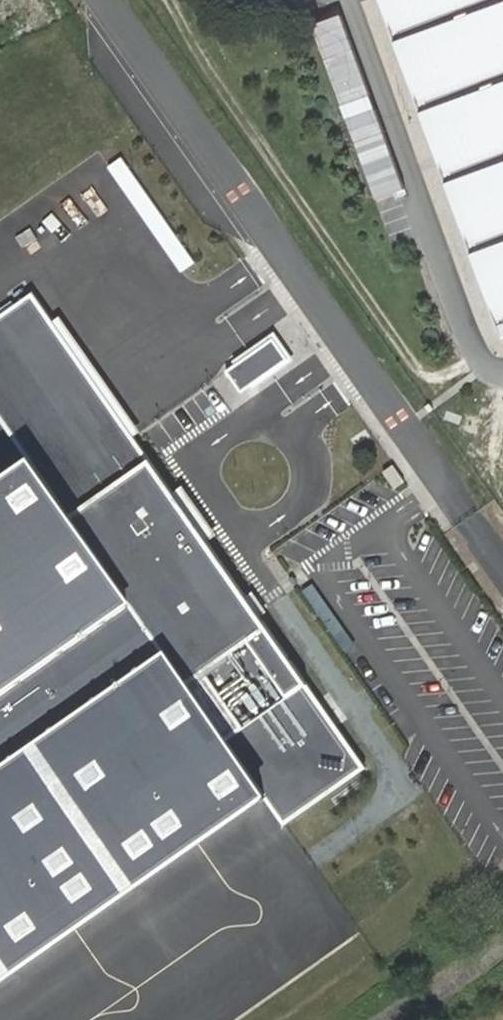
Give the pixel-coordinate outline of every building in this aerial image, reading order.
[(502,326),(502,0),(386,0),(502,326)] [(47,478),(137,612),(175,661),(277,811),(292,834),(375,777),(45,298),(0,329),(0,410),(47,478)] [(0,509),(0,703),(137,612),(47,478),(0,509)] [(0,780),(0,1000),(254,826),(277,811),(175,661),(0,780)]
